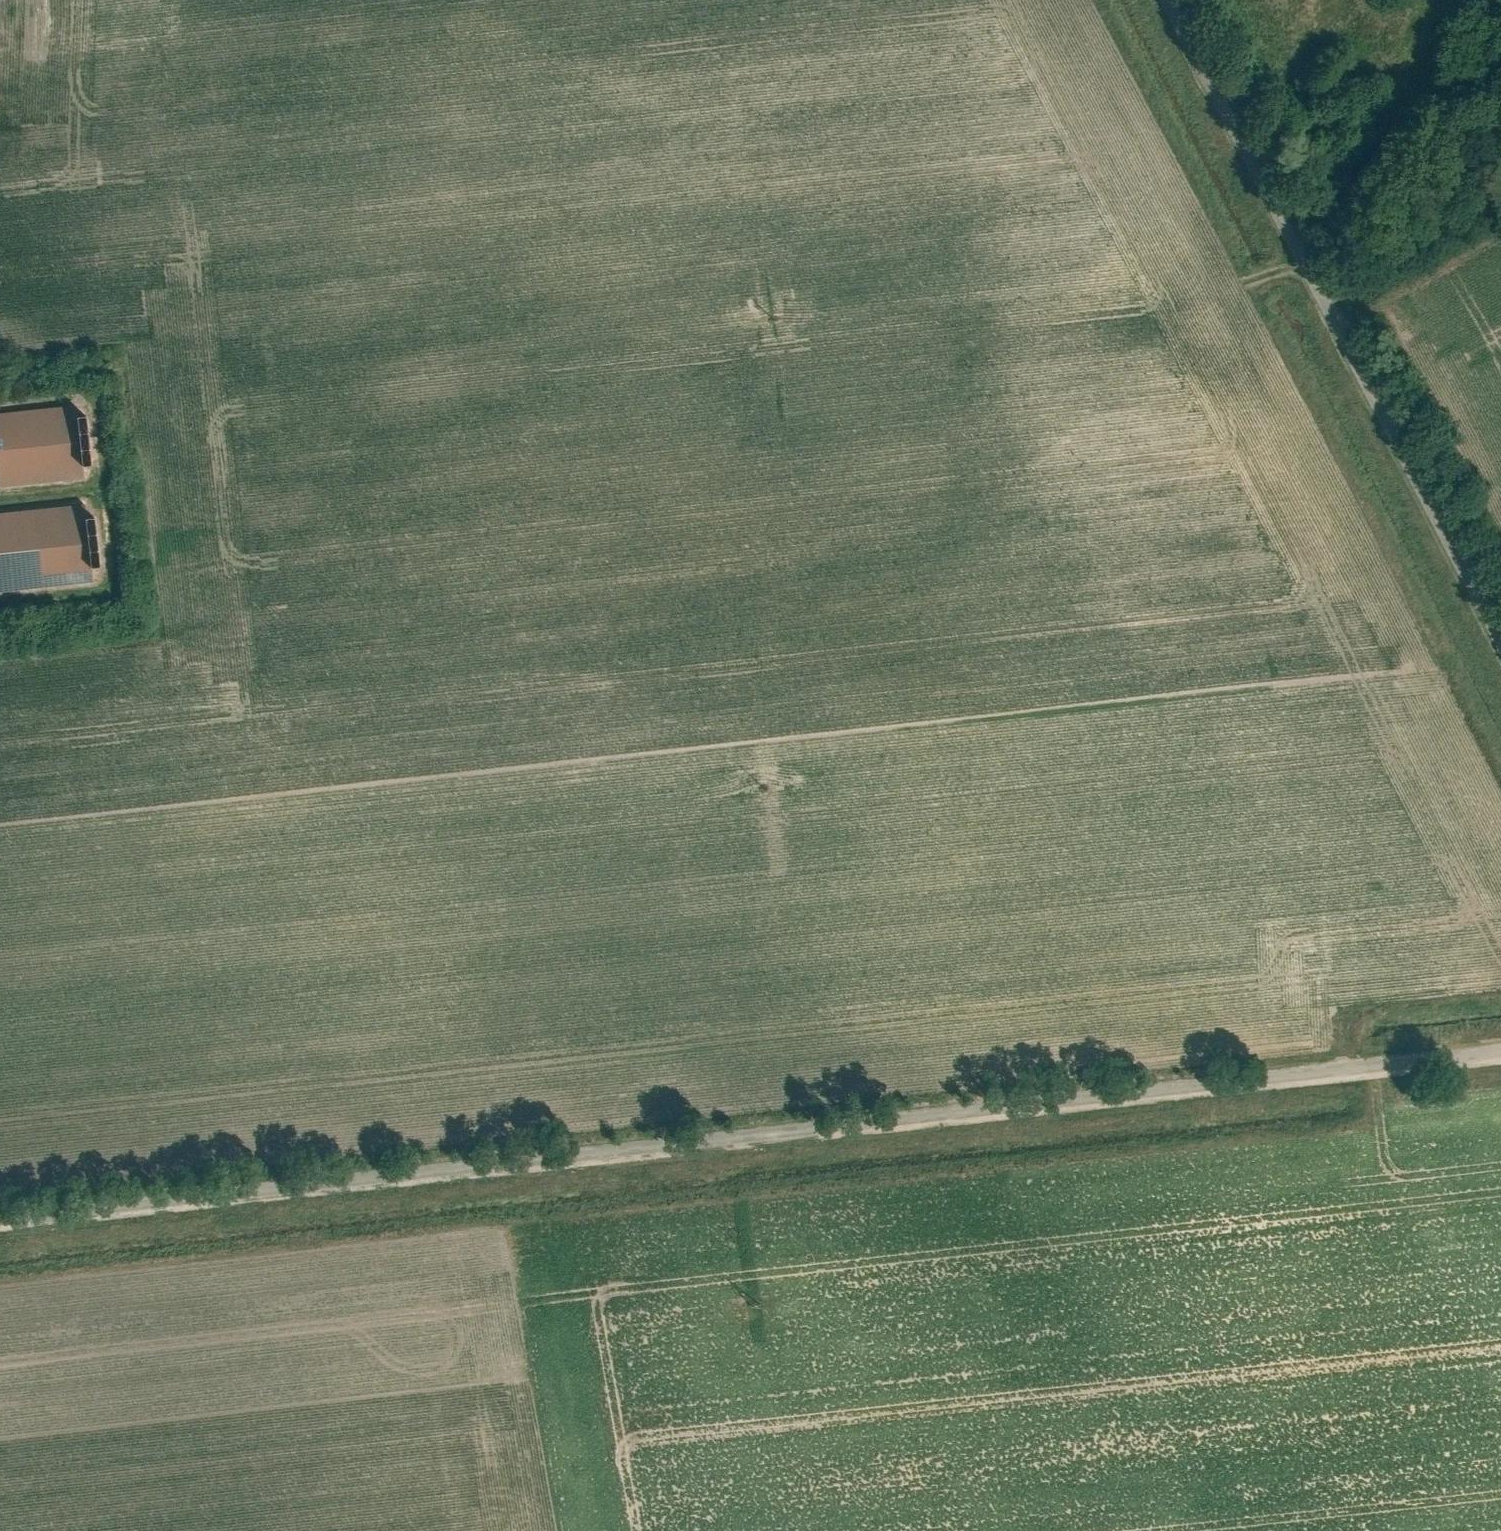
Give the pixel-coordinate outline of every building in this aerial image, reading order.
[(0,407),(0,489),(86,480),(78,399),(0,407)] [(93,584),(85,500),(0,509),(0,593),(93,584)]
